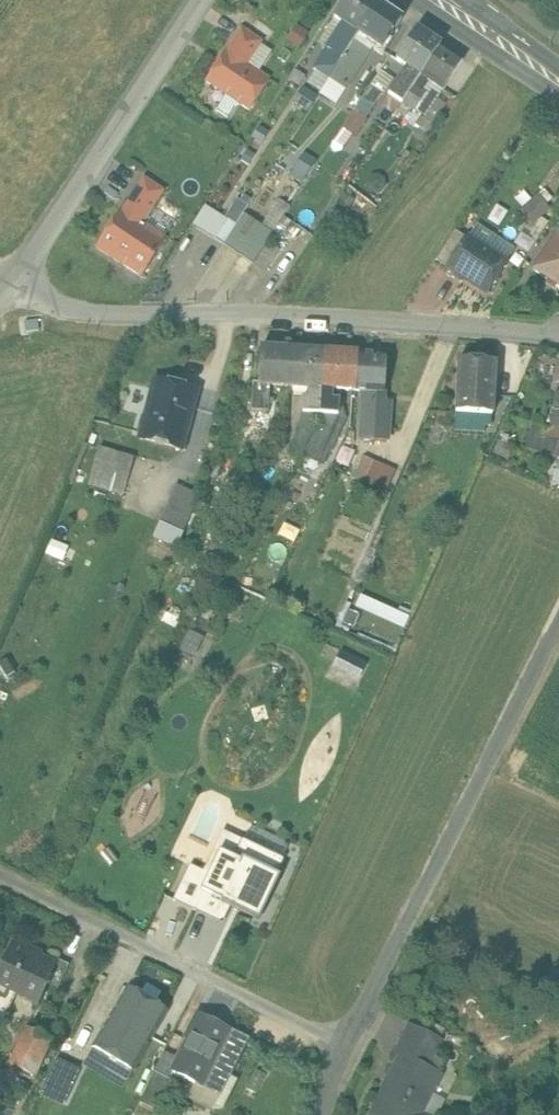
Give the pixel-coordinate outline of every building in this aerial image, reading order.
[(335,18),(343,24),(334,38),(335,39),(315,69),(329,78),(353,41),(378,3),(373,0),(347,0),(335,18)] [(378,3),(353,41),(371,52),(375,45),(381,49),(401,18),(378,3)] [(412,69),(405,79),(401,77),(389,94),(402,103),(414,85),(441,45),(417,29),(398,59),(412,69)] [(353,41),(329,78),(346,89),(371,52),(353,41)] [(441,45),(414,85),(423,90),(429,81),(443,90),(464,60),(441,45)] [(270,79),(226,50),(206,81),(214,87),(249,110),(270,79)] [(423,90),(414,85),(402,103),(415,111),(427,93),(423,90)] [(382,93),(371,86),(363,98),(374,105),(382,93)] [(167,239),(122,209),(96,247),(142,277),(167,239)] [(272,235),(247,218),(229,245),(254,262),(267,242),(272,235)] [(455,230),(436,260),(448,267),(467,238),(455,230)] [(558,235),(535,271),(558,287),(558,236),(558,235)] [(506,263),(467,238),(448,267),(487,293),(506,263)] [(280,250),(267,242),(254,262),(267,271),(280,250)] [(292,350),(261,347),(259,383),(254,382),(252,410),(269,411),(270,385),(290,386),(292,350)] [(324,351),(292,350),(290,386),(310,388),(310,397),(304,397),(303,413),(320,414),(324,351)] [(353,353),(324,351),(320,414),(338,414),(339,399),(332,399),(333,389),(352,390),(353,353)] [(386,355),(353,353),(352,390),(365,391),(361,438),(388,440),(390,402),(384,401),(384,392),(386,355)] [(496,362),(459,359),(456,411),(456,412),(493,414),(496,362)] [(196,390),(157,380),(141,438),(181,448),(196,390)] [(493,414),(456,412),(456,411),(450,411),(447,440),(460,441),(459,453),(479,455),(480,442),(493,414)] [(338,414),(320,414),(319,425),(310,444),(321,449),(313,463),(323,468),(341,427),(345,416),(338,414)] [(552,427),(532,424),(528,450),(558,459),(558,428),(552,427)] [(136,457),(92,444),(80,481),(124,495),(136,457)] [(338,462),(358,467),(362,452),(341,447),(338,462)] [(396,470),(373,460),(364,482),(386,492),(396,470)] [(259,476),(247,469),(240,483),(252,489),(259,476)] [(179,546),(200,492),(175,483),(154,537),(179,546)] [(359,596),(355,609),(407,624),(410,612),(359,596)] [(213,613),(199,606),(194,616),(196,617),(208,623),(213,613)] [(195,624),(172,669),(195,681),(222,629),(208,623),(196,617),(193,623),(195,624)] [(342,648),(332,667),(359,682),(369,663),(342,648)] [(279,863),(243,845),(245,841),(242,840),(223,880),(217,892),(222,895),(224,896),(242,858),(277,875),(284,860),(281,859),(279,863)] [(281,859),(245,841),(243,845),(279,863),(281,859)] [(211,864),(193,857),(186,876),(204,883),(211,864)] [(277,875),(242,858),(224,896),(235,901),(237,897),(244,901),(243,905),(259,913),(277,875)] [(223,880),(211,874),(194,910),(196,911),(196,909),(211,917),(222,895),(217,892),(223,880)] [(244,901),(237,897),(235,901),(224,896),(221,903),(259,921),(280,877),(277,875),(259,913),(243,905),(244,901)] [(12,944),(0,970),(0,1001),(5,1004),(11,990),(39,1003),(48,984),(47,983),(56,964),(55,964),(12,944)] [(69,965),(57,959),(55,964),(56,964),(47,983),(48,984),(49,984),(58,988),(69,965)] [(128,988),(93,1047),(132,1071),(168,1011),(128,988)] [(229,1029),(197,1014),(187,1033),(190,1035),(172,1072),(201,1086),(229,1029)] [(444,1041),(410,1024),(396,1052),(401,1055),(440,1074),(446,1063),(436,1058),(444,1041)] [(52,1039),(27,1027),(13,1058),(37,1070),(52,1039)] [(248,1039),(229,1029),(201,1086),(220,1095),(248,1039)] [(393,1086),(424,1102),(437,1075),(442,1078),(444,1075),(440,1074),(401,1055),(387,1084),(393,1086)] [(155,1072),(140,1101),(156,1109),(170,1080),(155,1072)] [(393,1086),(379,1114),(422,1114),(418,1113),(424,1102),(393,1086)] [(122,1105),(118,1112),(124,1114),(128,1114),(131,1110),(122,1105)]
